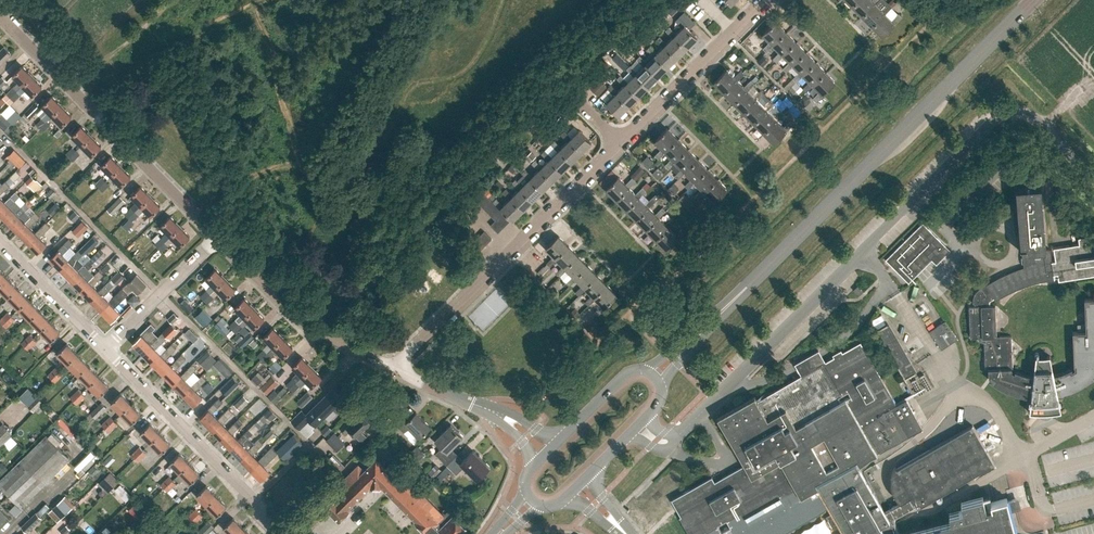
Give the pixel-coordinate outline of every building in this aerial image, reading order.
[(852,5),(862,15),(875,2),(876,3),(879,0),(857,0),(852,5)] [(882,10),(876,3),(875,2),(862,15),(872,25),(885,12),(886,13),(893,7),(889,3),(882,10)] [(697,38),(689,29),(695,23),(684,12),(676,20),(682,27),(676,33),(675,35),(687,47),(697,38)] [(895,23),(902,17),(899,13),(892,19),(886,13),(885,12),(872,25),(882,35),(894,23),(895,23)] [(773,44),(786,31),(776,21),(763,34),(770,41),(763,48),(767,52),(774,45),(773,44)] [(638,25),(634,29),(638,35),(643,31),(638,25)] [(675,35),(676,33),(669,26),(666,30),(673,37),(667,43),(665,44),(678,57),(687,47),(675,35)] [(640,37),(634,31),(628,37),(634,43),(640,37)] [(783,54),(796,41),(786,31),(773,44),(774,45),(780,51),(773,58),(777,62),(784,55),(783,54)] [(665,44),(667,43),(660,36),(656,40),(663,46),(657,53),(655,54),(668,67),(678,57),(665,44)] [(793,64),(806,51),(796,41),(783,54),(784,55),(790,61),(783,68),(787,72),(794,65),(793,64)] [(655,54),(657,53),(650,46),(646,49),(653,56),(647,62),(646,64),(658,76),(668,67),(655,54)] [(11,54),(4,47),(0,51),(0,66),(2,64),(2,63),(11,54)] [(632,54),(637,59),(640,55),(635,50),(632,54)] [(803,74),(816,61),(806,51),(793,64),(794,65),(800,71),(793,78),(796,82),(797,81),(804,75),(803,74)] [(646,64),(647,62),(640,55),(637,59),(643,66),(637,72),(636,73),(649,86),(658,76),(646,64)] [(769,60),(764,55),(758,61),(763,66),(769,60)] [(747,62),(743,58),(739,63),(743,66),(747,62)] [(627,68),(630,65),(625,60),(620,65),(625,70),(627,68)] [(813,84),(825,71),(816,61),(803,74),(804,75),(810,81),(803,88),(807,92),(814,85),(813,84)] [(13,75),(22,85),(32,75),(23,65),(13,75)] [(636,73),(637,72),(630,65),(627,68),(634,75),(628,81),(626,83),(639,96),(649,86),(636,73)] [(734,76),(727,69),(714,82),(724,92),(737,79),(738,80),(745,73),(741,70),(734,76)] [(823,94),(836,82),(825,71),(813,84),(814,85),(820,91),(813,98),(816,102),(824,95),(823,94)] [(770,79),(765,74),(760,79),(765,84),(770,79)] [(32,95),(42,85),(32,75),(22,85),(17,90),(10,97),(14,101),(26,89),(32,95)] [(626,83),(628,81),(621,75),(617,78),(624,85),(618,91),(617,92),(629,105),(639,96),(626,83)] [(607,84),(600,78),(591,87),(598,93),(607,84)] [(744,86),(738,80),(737,79),(724,92),(734,102),(747,89),(748,90),(755,83),(751,80),(744,86)] [(801,85),(797,81),(796,82),(792,86),(796,90),(801,85)] [(617,92),(618,91),(611,84),(607,88),(614,95),(607,102),(619,115),(629,105),(617,92)] [(10,97),(17,90),(13,87),(7,93),(10,97)] [(744,112),(757,99),(758,100),(765,93),(761,90),(754,97),(748,90),(747,89),(734,102),(744,112)] [(789,98),(784,94),(779,99),(784,104),(789,98)] [(805,95),(799,101),(805,107),(811,101),(805,95)] [(40,127),(47,121),(52,116),(62,106),(52,96),(42,105),(48,111),(36,123),(40,127)] [(764,107),(758,100),(757,99),(744,112),(754,122),(767,109),(768,110),(774,104),(771,100),(764,107)] [(29,119),(39,108),(35,104),(24,114),(29,119)] [(62,125),(72,116),(62,106),(52,116),(62,125)] [(774,117),(768,110),(767,109),(754,122),(764,132),(777,119),(778,120),(784,114),(781,110),(774,117)] [(12,123),(2,114),(0,116),(0,124),(5,129),(12,123)] [(560,132),(569,123),(561,116),(552,125),(560,132)] [(784,127),(778,120),(777,119),(764,132),(774,142),(787,129),(787,130),(794,124),(791,120),(784,127)] [(50,124),(47,121),(40,127),(44,131),(50,124)] [(72,135),(82,145),(92,135),(82,125),(72,135)] [(665,150),(678,138),(667,127),(655,140),(662,148),(655,155),(658,158),(665,151),(665,150)] [(55,140),(63,132),(58,128),(51,136),(55,140)] [(561,133),(568,140),(569,139),(582,152),(592,142),(579,129),(571,137),(564,130),(561,133)] [(92,155),(101,146),(92,135),(82,145),(92,155)] [(675,160),(688,148),(678,138),(665,150),(665,151),(658,158),(665,164),(668,168),(675,161),(675,160)] [(569,139),(568,140),(562,147),(555,140),(551,143),(558,150),(559,149),(572,161),(582,152),(569,139)] [(536,147),(541,153),(544,150),(538,144),(536,147)] [(73,147),(65,154),(69,158),(76,151),(73,147)] [(684,170),(698,157),(688,148),(675,160),(675,161),(682,168),(675,175),(678,178),(685,171),(684,170)] [(7,164),(18,154),(14,149),(3,160),(7,164)] [(562,171),(572,161),(559,149),(558,150),(552,156),(545,149),(541,153),(548,160),(550,158),(562,171)] [(80,154),(76,151),(69,158),(73,161),(80,154)] [(530,151),(525,156),(530,161),(535,156),(530,151)] [(102,166),(111,176),(121,166),(111,156),(102,166)] [(654,163),(647,156),(641,162),(648,169),(654,163)] [(694,180),(707,167),(698,157),(684,170),(685,171),(692,178),(685,185),(689,188),(695,182),(694,180)] [(550,158),(548,160),(542,166),(535,159),(532,163),(539,169),(540,168),(553,181),(562,171),(550,158)] [(514,164),(522,172),(526,169),(517,160),(514,164)] [(121,185),(131,176),(121,166),(111,176),(121,185)] [(644,171),(640,167),(632,176),(636,180),(644,171)] [(704,190),(717,177),(707,167),(694,180),(695,182),(702,188),(695,195),(698,198),(705,191),(704,190)] [(540,168),(539,169),(532,176),(526,169),(522,172),(529,179),(530,178),(543,190),(553,181),(540,168)] [(5,181),(0,186),(0,195),(20,176),(16,172),(6,182),(5,181)] [(35,192),(42,185),(37,179),(37,180),(32,175),(25,182),(35,192)] [(606,189),(616,199),(629,186),(630,187),(636,180),(632,177),(626,183),(619,176),(606,189)] [(102,177),(95,184),(99,188),(106,181),(102,177)] [(715,200),(728,188),(717,177),(704,190),(705,191),(712,198),(705,205),(708,208),(715,201),(715,200)] [(530,178),(529,179),(523,185),(516,178),(512,182),(519,189),(520,187),(533,200),(543,190),(530,178)] [(672,182),(668,178),(662,183),(667,188),(672,182)] [(110,185),(106,181),(99,188),(103,192),(110,185)] [(490,183),(484,190),(489,194),(495,188),(490,183)] [(673,184),(668,189),(673,194),(678,189),(673,184)] [(129,217),(135,211),(141,205),(150,196),(140,186),(131,196),(137,202),(125,214),(129,217)] [(636,193),(630,187),(629,186),(616,199),(626,209),(639,196),(639,197),(646,190),(642,187),(636,193)] [(1017,189),(1022,251),(1022,252),(1024,252),(1024,256),(1022,256),(1022,260),(1022,263),(1024,263),(1025,268),(1017,271),(1010,274),(1006,276),(1002,278),(998,280),(991,284),(987,286),(988,288),(984,290),(981,287),(979,288),(977,290),(975,292),(974,295),(973,297),(973,300),(973,302),(974,302),(975,306),(969,306),(971,338),(978,337),(979,339),(981,341),(983,341),(985,341),(986,368),(989,368),(989,379),(994,383),(1000,386),(1006,389),(1012,392),(1018,394),(1025,395),(1031,396),(1030,412),(1039,412),(1046,412),(1052,412),(1061,410),(1058,395),(1065,393),(1071,391),(1077,389),(1083,386),(1088,382),(1093,379),(1093,378),(1093,298),(1085,298),(1086,323),(1078,324),(1078,331),(1073,331),(1074,366),(1071,368),(1067,370),(1062,371),(1058,373),(1054,374),(1050,355),(1047,355),(1044,356),(1042,356),(1039,356),(1036,356),(1034,375),(1030,374),(1025,373),(1021,372),(1017,371),(1013,369),(1012,335),(997,336),(995,305),(990,305),(990,301),(995,298),(999,296),(1005,293),(1014,288),(1021,285),(1032,281),(1039,279),(1049,278),(1063,276),(1071,276),(1078,275),(1086,276),(1088,260),(1081,259),(1073,259),(1066,259),(1059,260),(1052,261),(1051,249),(1046,249),(1040,187),(1041,187),(1041,186),(1016,188),(1017,189)] [(520,187),(519,189),(513,195),(506,188),(503,192),(509,198),(511,197),(523,210),(533,200),(520,187)] [(47,202),(56,192),(51,188),(46,194),(48,196),(44,200),(47,202)] [(478,202),(486,194),(482,190),(474,198),(478,202)] [(5,202),(0,208),(0,214),(7,221),(16,213),(15,212),(20,207),(15,201),(19,196),(15,192),(5,202)] [(483,206),(491,199),(486,194),(478,202),(483,206)] [(126,202),(120,196),(111,205),(107,209),(112,215),(126,202)] [(151,215),(160,206),(150,196),(141,205),(135,211),(139,215),(144,209),(151,215)] [(646,203),(639,197),(639,196),(626,209),(636,219),(649,206),(649,207),(656,201),(652,197),(646,203)] [(511,197),(509,198),(503,205),(496,198),(493,201),(495,203),(499,207),(500,208),(501,207),(505,211),(512,218),(513,220),(523,210),(511,197)] [(487,211),(495,203),(493,201),(491,199),(483,206),(487,211)] [(695,202),(692,199),(687,204),(690,207),(695,202)] [(25,202),(20,207),(15,212),(16,213),(7,221),(17,231),(26,223),(25,222),(30,217),(24,212),(30,207),(25,202)] [(491,215),(499,207),(495,203),(487,211),(491,215)] [(656,214),(649,207),(649,206),(636,219),(646,229),(658,216),(659,217),(666,211),(663,207),(656,214)] [(496,220),(500,215),(504,212),(500,208),(499,207),(491,215),(496,220)] [(139,215),(135,211),(129,217),(132,221),(139,215)] [(505,211),(504,212),(500,215),(507,223),(512,218),(505,211)] [(35,212),(30,217),(25,222),(26,223),(17,231),(27,242),(36,233),(35,233),(29,227),(40,217),(35,212)] [(454,227),(461,219),(457,215),(449,223),(454,227)] [(507,223),(500,215),(496,220),(495,220),(503,228),(507,223)] [(155,244),(158,248),(180,226),(170,216),(161,226),(167,232),(155,244)] [(666,224),(659,217),(658,216),(646,229),(656,239),(668,226),(670,227),(676,221),(672,217),(666,224)] [(458,232),(466,224),(461,219),(454,227),(458,232)] [(73,230),(78,235),(87,224),(82,220),(73,230)] [(503,228),(495,220),(491,224),(498,232),(503,228)] [(923,222),(885,259),(909,283),(932,260),(936,264),(946,255),(941,250),(946,246),(923,222)] [(39,237),(50,227),(45,223),(35,233),(36,233),(27,242),(38,252),(46,244),(39,237)] [(462,236),(470,228),(466,224),(458,232),(462,236)] [(180,246),(190,236),(180,226),(158,248),(162,251),(174,239),(180,246)] [(679,237),(686,230),(682,227),(676,233),(670,227),(668,226),(656,239),(666,249),(678,237),(679,237)] [(466,240),(474,232),(470,228),(462,236),(466,240)] [(485,231),(480,235),(488,243),(492,238),(485,231)] [(475,240),(479,237),(474,232),(466,240),(471,244),(475,240)] [(488,243),(480,235),(479,237),(475,240),(483,247),(488,243)] [(556,258),(569,245),(559,235),(546,248),(554,256),(547,262),(551,266),(558,259),(556,258)] [(95,244),(89,238),(79,249),(84,254),(86,253),(95,244)] [(50,259),(60,269),(69,261),(68,260),(63,254),(73,244),(68,239),(58,249),(59,250),(50,259)] [(483,247),(475,240),(471,244),(478,252),(483,247)] [(566,268),(578,255),(569,245),(556,258),(558,259),(564,265),(557,272),(561,275),(567,269),(566,268)] [(106,254),(101,248),(91,258),(89,260),(93,264),(94,266),(106,254)] [(91,258),(86,253),(84,254),(83,255),(78,250),(68,260),(69,261),(60,269),(70,279),(79,271),(79,270),(89,260),(91,258)] [(575,277),(588,264),(578,255),(566,268),(567,269),(573,275),(566,282),(570,285),(577,279),(575,277)] [(89,260),(79,270),(79,271),(70,279),(81,290),(89,281),(83,275),(93,265),(89,260)] [(551,266),(547,262),(537,273),(541,276),(551,266)] [(105,274),(111,267),(107,263),(101,270),(105,274)] [(585,287),(598,274),(588,264),(575,277),(577,279),(583,285),(576,291),(580,295),(586,288),(585,287)] [(200,296),(203,300),(225,279),(215,269),(206,278),(212,284),(200,296)] [(112,278),(117,283),(125,276),(120,270),(112,278)] [(99,271),(89,281),(81,290),(91,300),(99,292),(99,291),(93,285),(103,275),(99,271)] [(595,297),(608,284),(598,274),(585,287),(586,288),(592,294),(586,301),(589,304),(596,298),(595,297)] [(127,284),(132,289),(137,294),(146,284),(136,275),(127,284)] [(7,277),(0,284),(0,290),(8,298),(17,288),(7,277)] [(225,298),(235,289),(225,279),(203,300),(207,304),(219,292),(225,298)] [(105,285),(99,291),(99,292),(91,300),(101,310),(109,302),(109,301),(103,296),(113,286),(109,281),(105,285)] [(605,306),(618,294),(608,284),(595,297),(596,298),(602,304),(596,310),(599,314),(606,307),(605,306)] [(863,291),(858,286),(854,290),(859,295),(863,291)] [(109,302),(101,310),(111,321),(120,313),(114,307),(128,293),(123,287),(109,301),(109,302)] [(28,299),(17,288),(8,298),(18,308),(28,299)] [(228,325),(232,329),(254,308),(244,298),(234,307),(240,314),(228,325)] [(38,310),(28,299),(18,308),(29,319),(38,310)] [(193,307),(185,299),(180,305),(188,313),(193,307)] [(264,319),(254,308),(232,329),(236,333),(248,321),(254,328),(264,319)] [(580,313),(575,308),(571,312),(576,317),(580,313)] [(212,319),(204,309),(195,317),(204,327),(212,319)] [(39,330),(49,320),(38,310),(29,319),(39,330)] [(11,316),(7,312),(0,319),(0,321),(3,324),(11,316)] [(172,323),(178,317),(174,312),(168,318),(172,323)] [(14,319),(11,316),(3,324),(6,327),(14,319)] [(50,341),(59,331),(49,320),(39,330),(40,331),(37,335),(40,338),(43,334),(50,341)] [(942,349),(958,338),(946,320),(930,331),(942,349)] [(143,353),(152,345),(151,344),(158,337),(152,331),(155,328),(151,323),(140,333),(141,334),(133,343),(143,353)] [(169,338),(178,329),(172,323),(162,332),(169,338)] [(592,324),(588,328),(594,335),(599,330),(592,324)] [(905,379),(916,373),(887,324),(877,330),(905,379)] [(257,355),(261,359),(283,338),(273,328),(263,337),(269,343),(257,355)] [(243,347),(254,337),(249,332),(243,337),(238,333),(234,338),(243,347)] [(193,341),(197,337),(192,333),(189,337),(193,341)] [(29,334),(21,342),(25,346),(33,338),(29,334)] [(161,342),(165,338),(161,334),(156,339),(151,344),(152,345),(143,353),(153,363),(162,355),(161,354),(167,348),(161,342)] [(36,341),(33,338),(25,346),(28,349),(36,341)] [(292,348),(283,338),(261,359),(265,363),(277,351),(283,357),(292,348)] [(254,347),(258,343),(254,339),(249,343),(254,347)] [(894,517),(900,514),(912,507),(916,504),(918,507),(941,494),(995,463),(973,424),(936,446),(926,451),(897,468),(912,495),(901,502),(892,507),(885,511),(870,483),(863,471),(859,464),(878,453),(878,452),(880,450),(881,451),(923,427),(907,399),(878,416),(876,413),(896,402),(861,341),(843,352),(842,349),(833,354),(834,357),(826,362),(825,360),(820,351),(819,350),(796,364),(796,365),(801,373),(802,375),(758,400),(755,396),(718,417),(737,450),(738,449),(744,460),(746,464),(715,481),(712,476),(690,489),(678,483),(683,478),(674,469),(642,501),(660,519),(669,510),(660,501),(673,487),(684,493),(672,499),(682,516),(680,517),(690,533),(783,533),(826,510),(826,509),(833,505),(835,508),(837,512),(831,515),(834,521),(837,526),(843,523),(850,533),(901,533),(894,517)] [(57,353),(68,363),(77,354),(67,343),(57,353)] [(167,348),(161,354),(162,355),(153,363),(163,374),(172,365),(171,365),(165,358),(175,348),(171,344),(167,348)] [(199,350),(192,344),(183,353),(190,360),(199,350)] [(208,350),(198,360),(203,365),(213,355),(208,350)] [(88,365),(77,354),(68,363),(78,374),(88,365)] [(181,354),(171,365),(172,365),(163,374),(173,384),(182,375),(181,375),(175,369),(186,359),(181,354)] [(45,356),(37,363),(42,368),(49,360),(45,356)] [(290,388),(302,376),(311,367),(302,357),(292,366),(298,373),(286,384),(290,388)] [(272,375),(282,366),(278,361),(276,360),(270,367),(271,368),(270,369),(268,371),(272,376),(272,375)] [(88,385),(98,375),(88,365),(78,374),(88,385)] [(192,386),(191,385),(186,379),(196,369),(191,365),(181,375),(182,375),(173,384),(184,394),(192,386)] [(52,378),(59,370),(56,367),(48,374),(52,378)] [(321,377),(311,367),(302,376),(290,388),(294,392),(300,386),(301,387),(307,382),(312,386),(321,377)] [(63,374),(59,370),(52,378),(55,382),(63,374)] [(262,380),(256,374),(252,378),(258,384),(262,380)] [(99,395),(108,386),(98,375),(88,385),(99,395)] [(196,390),(206,379),(201,375),(191,385),(192,386),(184,394),(194,405),(202,396),(196,390)] [(266,395),(277,384),(279,382),(272,375),(272,376),(261,387),(265,391),(263,392),(266,395)] [(228,394),(239,382),(233,376),(222,388),(228,394)] [(73,401),(81,393),(78,389),(70,397),(73,401)] [(341,401),(342,399),(332,389),(306,415),(301,410),(291,420),(300,429),(310,419),(316,425),(333,409),(336,412),(338,412),(344,406),(344,404),(341,401)] [(302,407),(312,397),(307,391),(297,402),(302,407)] [(85,397),(81,393),(73,401),(77,404),(85,397)] [(111,402),(121,413),(130,403),(121,393),(111,402)] [(239,410),(249,400),(244,395),(234,404),(239,410)] [(37,396),(27,405),(34,412),(43,402),(37,396)] [(219,419),(218,418),(212,413),(223,402),(219,398),(208,409),(200,417),(210,428),(219,419)] [(106,407),(102,402),(91,413),(96,418),(106,407)] [(131,423),(140,413),(130,403),(121,413),(131,423)] [(247,419),(255,411),(250,407),(242,415),(247,419)] [(229,430),(228,428),(222,423),(233,413),(228,408),(218,418),(219,419),(210,428),(220,438),(229,430)] [(419,438),(430,427),(416,412),(412,417),(406,411),(395,423),(405,432),(409,428),(419,438)] [(356,437),(371,423),(361,413),(342,432),(345,435),(350,430),(356,437)] [(59,414),(54,419),(71,433),(75,428),(59,414)] [(105,428),(113,420),(110,416),(102,424),(105,428)] [(239,440),(238,439),(232,433),(243,423),(238,418),(228,428),(229,430),(220,438),(230,448),(239,440)] [(117,424),(113,420),(105,428),(109,432),(117,424)] [(150,443),(160,433),(150,423),(140,432),(146,438),(138,446),(139,447),(143,450),(150,443)] [(12,433),(2,424),(0,426),(0,445),(12,433)] [(328,433),(332,430),(327,425),(321,431),(325,436),(328,433)] [(451,425),(435,440),(442,447),(435,454),(446,465),(457,455),(450,448),(462,437),(451,425)] [(279,436),(270,428),(263,435),(271,444),(279,436)] [(249,450),(248,449),(242,444),(253,433),(248,429),(238,439),(239,440),(230,448),(240,459),(249,450)] [(133,430),(125,438),(130,443),(138,435),(133,430)] [(345,443),(334,432),(332,430),(328,433),(325,436),(324,437),(326,440),(337,451),(345,443)] [(160,453),(170,443),(160,433),(150,443),(160,453)] [(294,434),(281,447),(290,456),(303,443),(294,434)] [(69,458),(46,435),(9,470),(3,476),(0,479),(0,486),(2,487),(20,506),(69,458)] [(259,461),(258,460),(252,454),(263,444),(259,439),(248,449),(249,450),(240,459),(250,469),(259,461)] [(139,447),(131,455),(135,458),(143,450),(139,447)] [(250,469),(261,480),(269,471),(264,466),(277,453),(271,447),(258,460),(259,461),(250,469)] [(415,463),(424,454),(418,448),(409,457),(415,463)] [(146,454),(143,450),(135,458),(138,462),(146,454)] [(463,460),(457,455),(446,465),(456,475),(464,467),(476,479),(489,467),(472,451),(463,460)] [(189,463),(179,453),(170,462),(176,468),(170,474),(174,478),(179,472),(180,472),(189,463)] [(105,459),(110,463),(114,458),(110,454),(105,459)] [(346,467),(333,454),(329,458),(341,471),(346,467)] [(466,528),(449,510),(444,516),(394,465),(388,470),(376,458),(364,470),(358,465),(320,502),(338,520),(349,510),(347,508),(371,485),(381,485),(415,520),(427,533),(428,532),(429,533),(460,533),(466,528)] [(199,473),(189,463),(180,472),(180,473),(176,477),(180,482),(185,478),(190,483),(199,473)] [(9,470),(4,464),(0,468),(0,473),(3,476),(9,470)] [(434,478),(441,470),(435,464),(428,472),(434,478)] [(99,483),(108,492),(119,481),(110,472),(99,483)] [(164,488),(173,480),(169,476),(161,484),(164,488)] [(138,495),(151,483),(146,478),(133,490),(138,495)] [(168,491),(176,483),(173,480),(164,488),(168,491)] [(76,496),(91,489),(87,481),(72,488),(76,496)] [(196,495),(206,505),(216,495),(206,485),(196,495)] [(217,515),(227,506),(216,495),(206,505),(217,515)] [(1011,512),(1007,497),(986,503),(984,496),(962,502),(964,509),(951,513),(953,521),(934,526),(927,528),(906,533),(994,533),(993,532),(999,530),(1000,533),(1003,533),(1016,531),(1011,512)] [(48,512),(57,521),(74,505),(66,497),(64,499),(63,498),(48,512)] [(15,512),(20,507),(16,502),(10,508),(15,512)] [(9,519),(0,509),(0,528),(9,519)] [(195,509),(187,517),(191,520),(199,512),(195,509)] [(26,532),(41,518),(36,512),(21,527),(26,532)] [(203,516),(199,512),(191,520),(195,524),(203,516)] [(230,533),(238,533),(244,529),(233,518),(224,527),(230,533)] [(88,533),(94,533),(97,532),(87,521),(81,527),(88,533)] [(214,526),(209,521),(199,530),(202,533),(206,533),(214,526)] [(61,533),(53,525),(44,533),(60,533),(61,533)] [(70,530),(66,525),(60,532),(62,533),(66,533),(70,530)]
